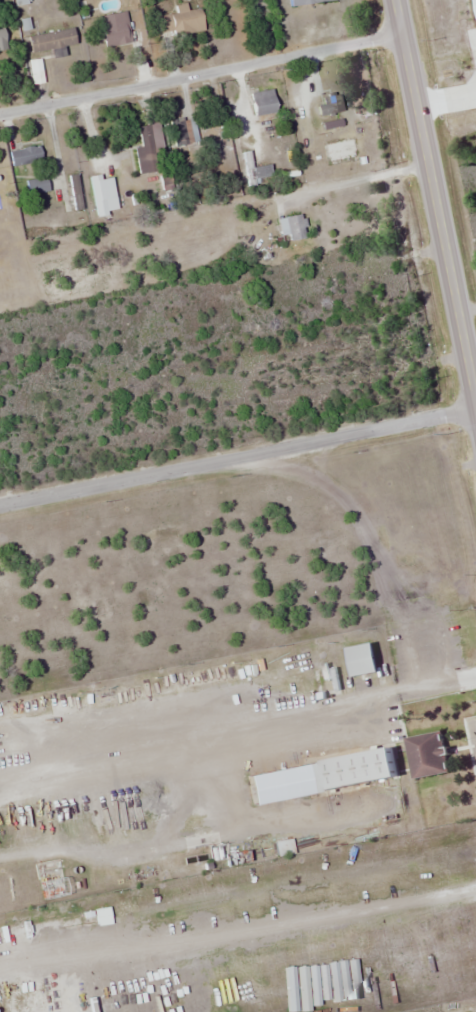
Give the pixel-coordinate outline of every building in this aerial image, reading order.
[(157,17),(161,40),(205,31),(201,9),(157,17)] [(99,17),(104,47),(128,42),(122,13),(99,17)] [(76,45),(73,28),(28,37),(32,54),(76,45)] [(275,120),(275,91),(253,91),(253,120),(275,120)] [(343,111),(341,96),(316,100),(319,116),(343,111)] [(194,119),(171,119),(171,144),(194,144),(194,119)] [(141,147),(134,148),(138,174),(158,171),(155,154),(164,152),(159,123),(137,126),(141,147)] [(209,170),(233,163),(223,127),(199,133),(209,170)] [(11,168),(43,160),(39,145),(8,152),(11,168)] [(271,176),(270,166),(253,167),(254,177),(271,176)] [(118,212),(111,174),(90,178),(96,216),(118,212)] [(277,218),(281,242),(307,237),(303,213),(277,218)] [(348,647),(353,676),(380,672),(376,642),(348,647)] [(451,772),(444,731),(407,737),(413,778),(451,772)] [(402,777),(397,747),(308,761),(313,791),(402,777)] [(276,841),(277,856),(294,854),(292,839),(276,841)] [(97,926),(112,924),(110,907),(95,909),(97,926)]
